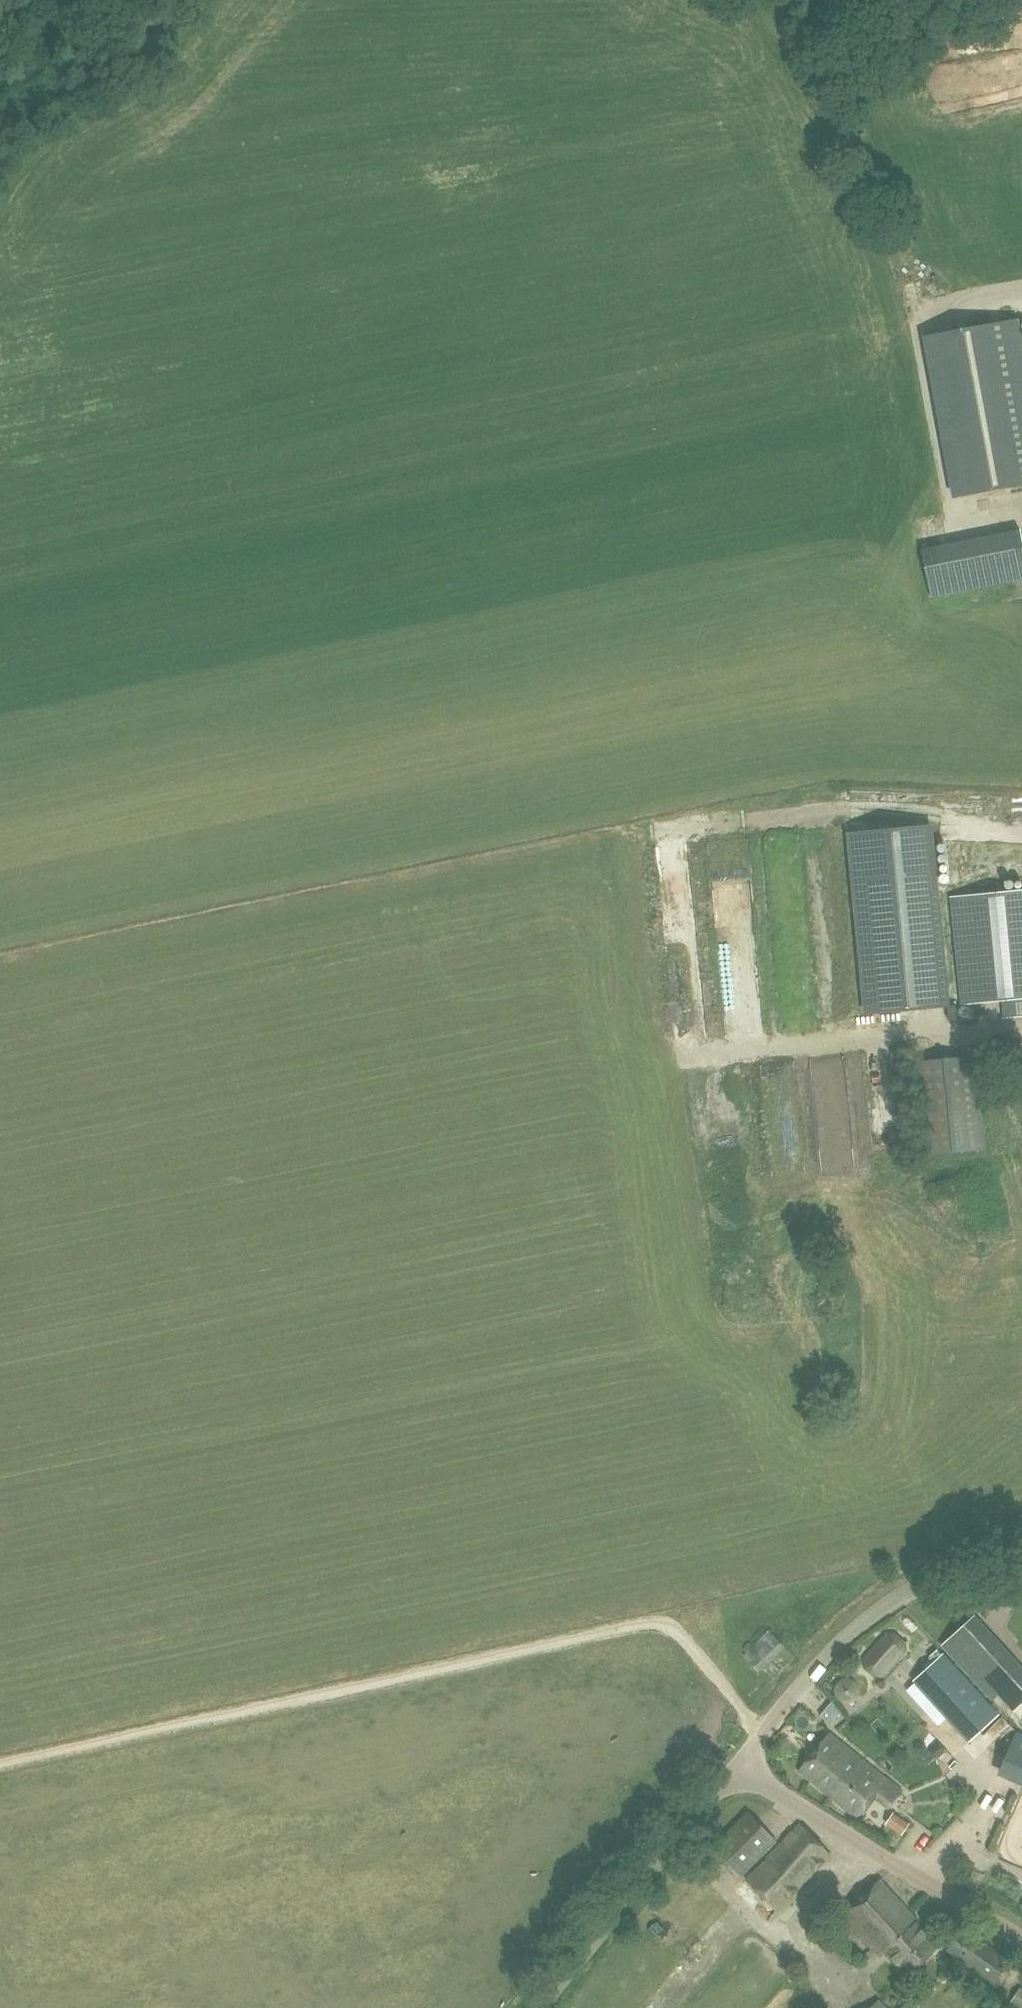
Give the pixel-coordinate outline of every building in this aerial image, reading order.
[(932,336),(962,496),(1021,485),(1021,354),(1016,320),(932,336)] [(1021,572),(1021,510),(984,510),(984,523),(977,523),(977,572),(1021,572)] [(956,1005),(951,1005),(934,824),(847,832),(864,1015),(948,1007),(949,1021),(958,1020),(956,1005)] [(951,897),(962,1004),(1003,1000),(1005,1018),(1021,1016),(1021,890),(951,897)] [(926,1154),(986,1148),(976,1055),(917,1061),(926,1154)] [(942,1645),(992,1700),(998,1694),(1013,1711),(1021,1703),(1021,1680),(969,1621),(942,1645)] [(759,1672),(786,1648),(770,1630),(742,1655),(759,1672)] [(906,1652),(907,1646),(907,1640),(903,1636),(898,1633),(893,1633),(887,1634),(864,1658),(864,1662),(865,1666),(868,1670),(875,1675),(880,1676),(885,1675),(902,1656),(906,1652)] [(933,1661),(940,1654),(936,1649),(928,1656),(933,1661)] [(945,1653),(915,1680),(929,1694),(935,1701),(964,1675),(945,1653)] [(1001,1769),(1021,1778),(1021,1734),(1017,1732),(1001,1769)] [(889,1807),(901,1791),(887,1779),(886,1780),(829,1735),(799,1772),(857,1818),(875,1796),(889,1807)] [(714,1847),(743,1875),(777,1841),(748,1812),(714,1847)] [(902,1834),(909,1823),(894,1812),(886,1823),(902,1834)] [(778,1910),(830,1853),(798,1824),(746,1882),(778,1910)] [(908,1975),(938,1947),(917,1924),(920,1922),(881,1880),(843,1914),(882,1957),(887,1952),(908,1975)] [(995,1984),(1011,1961),(964,1927),(947,1950),(995,1984)] [(1021,1987),(1011,2001),(1020,2007),(1021,2007),(1021,1987)]
